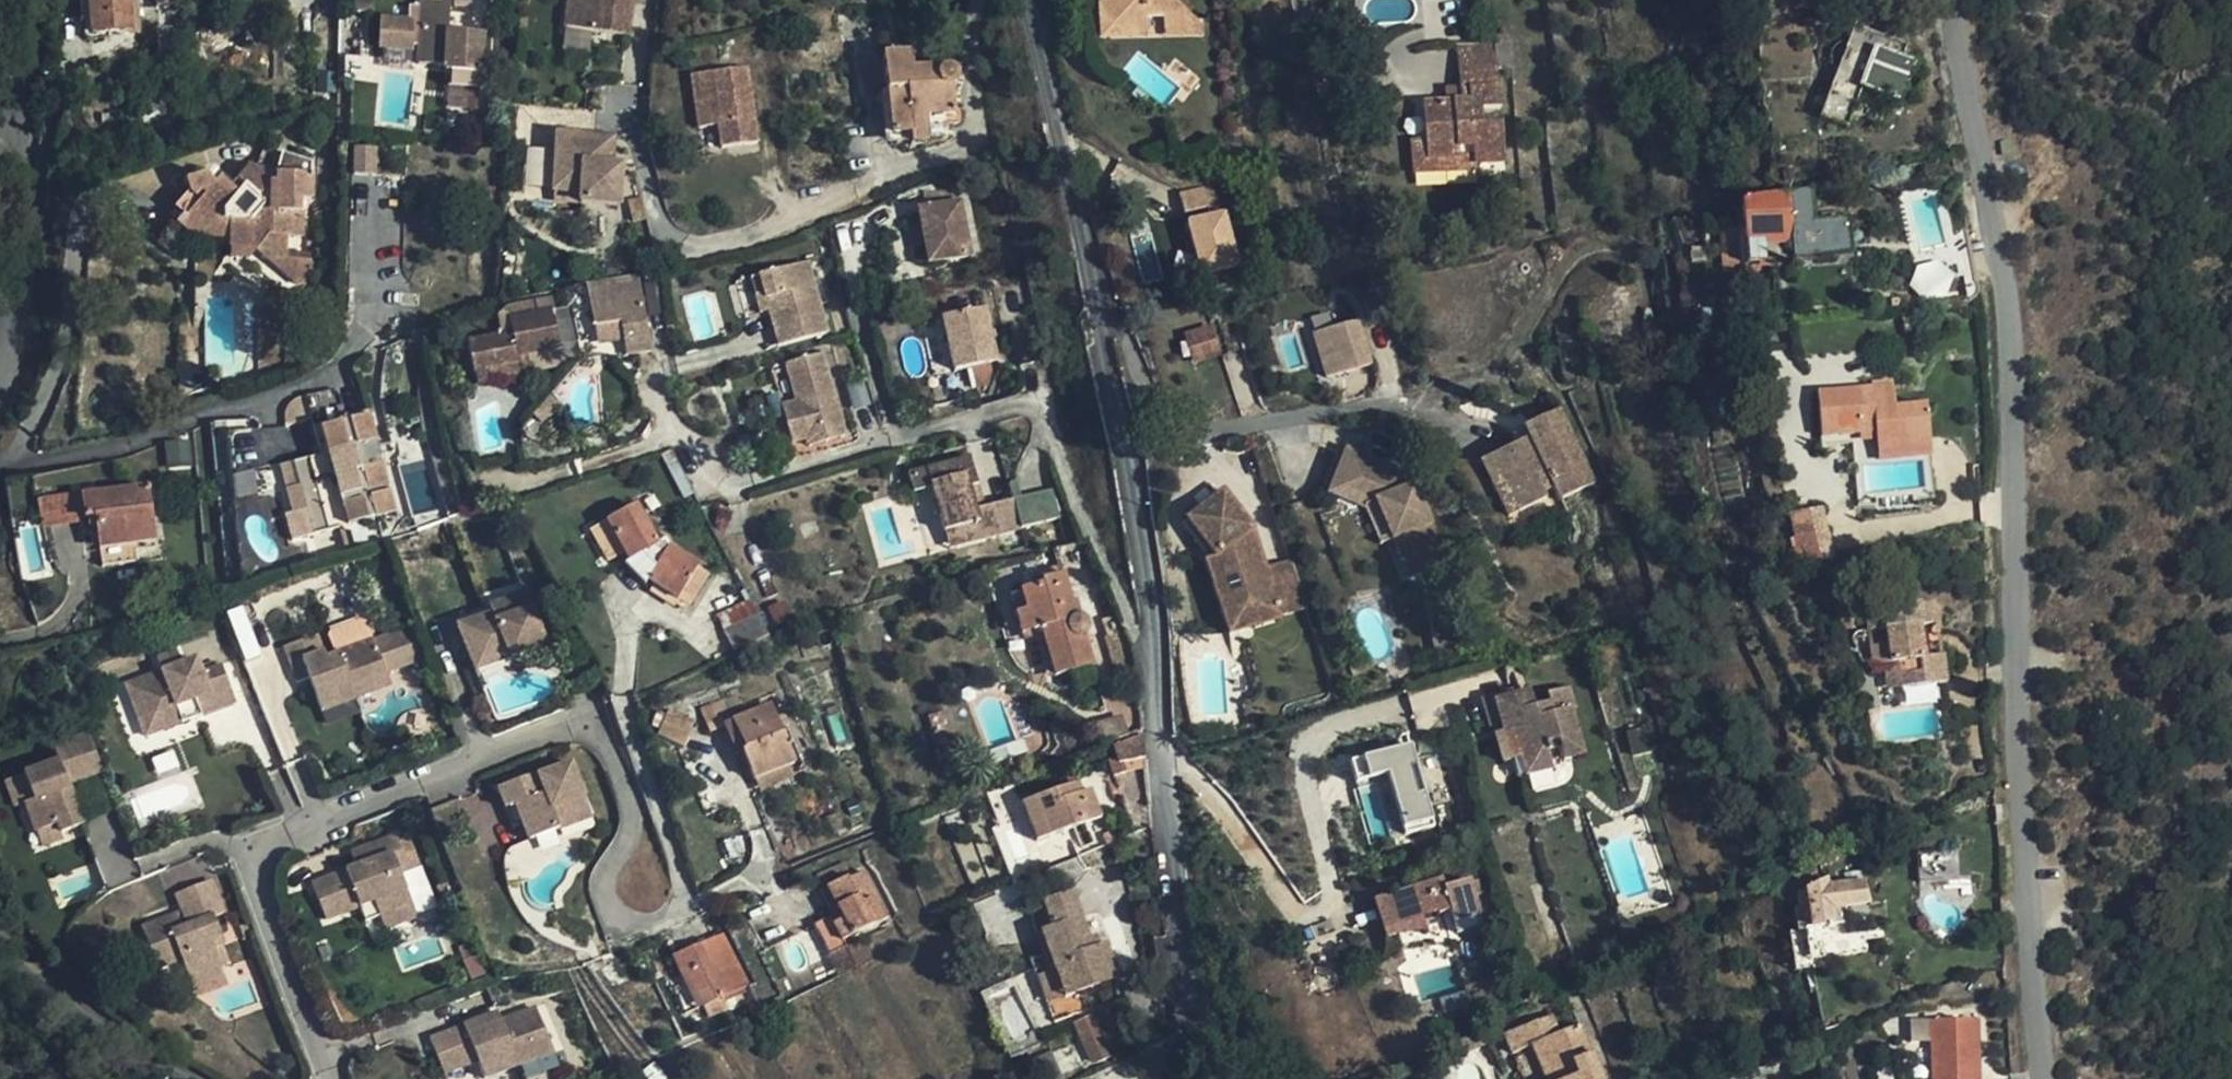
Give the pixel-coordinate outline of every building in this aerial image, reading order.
[(125,0),(85,0),(87,32),(127,29),(125,0)] [(486,0),(452,0),(450,18),(484,22),(486,0)] [(560,31),(623,38),(625,12),(614,11),(615,2),(626,3),(626,0),(563,0),(560,31)] [(1182,4),(1178,0),(1097,0),(1099,30),(1147,26),(1147,19),(1163,18),(1164,27),(1184,26),(1182,4)] [(625,12),(626,3),(615,2),(614,11),(625,12)] [(443,73),(478,74),(481,32),(444,31),(445,3),(418,3),(416,62),(443,64),(443,73)] [(1212,32),(1182,4),(1184,26),(1164,27),(1165,36),(1212,32)] [(1147,26),(1099,30),(1099,39),(1147,37),(1147,26)] [(1902,59),(1905,49),(1854,28),(1820,117),(1846,127),(1851,117),(1877,127),(1888,100),(1899,105),(1904,92),(1915,96),(1924,74),(1912,70),(1914,64),(1902,59)] [(911,69),(910,52),(882,55),(891,134),(908,133),(910,143),(926,141),(924,116),(952,113),(951,85),(958,80),(958,73),(954,67),(947,64),(938,67),(911,69)] [(1493,66),(1454,69),(1455,89),(1464,88),(1465,98),(1443,100),(1416,102),(1419,154),(1452,152),(1452,143),(1473,142),(1474,162),(1499,160),(1496,121),(1477,122),(1476,108),(1495,106),(1493,66)] [(742,69),(685,77),(694,129),(714,126),(717,149),(755,144),(742,69)] [(1455,89),(1454,69),(1441,70),(1443,100),(1465,98),(1464,88),(1455,89)] [(608,142),(552,138),(549,194),(576,196),(576,207),(615,209),(617,169),(607,169),(608,142)] [(374,171),(373,145),(354,145),(354,171),(374,171)] [(526,146),(523,196),(548,197),(551,147),(526,146)] [(259,257),(286,255),(286,236),(301,236),(303,211),(299,210),(299,199),(308,199),(310,161),(280,153),(275,173),(245,165),(232,180),(259,201),(245,217),(228,206),(236,195),(216,177),(211,182),(199,173),(182,177),(185,192),(173,207),(180,215),(174,222),(193,239),(199,237),(200,231),(227,230),(228,238),(229,252),(252,251),(253,251),(259,257)] [(929,260),(971,252),(957,183),(924,190),(927,207),(918,209),(929,260)] [(1179,193),(1185,214),(1214,206),(1207,184),(1179,193)] [(1743,205),(1745,228),(1747,262),(1772,260),(1769,239),(1791,237),(1792,242),(1813,240),(1809,192),(1743,205)] [(1225,206),(1186,217),(1202,272),(1240,261),(1225,206)] [(1747,262),(1745,228),(1728,229),(1731,271),(1748,270),(1747,262)] [(297,257),(286,255),(259,257),(296,285),(297,257)] [(807,262),(796,266),(802,290),(812,339),(827,335),(807,262)] [(802,290),(796,266),(760,276),(766,300),(802,290)] [(766,300),(760,276),(749,279),(755,303),(766,300)] [(638,288),(639,296),(643,317),(662,315),(656,285),(638,288)] [(638,288),(615,291),(617,302),(639,296),(638,288)] [(812,339),(802,290),(766,300),(770,312),(780,348),(812,339)] [(596,345),(639,338),(646,337),(646,336),(643,317),(639,296),(617,302),(615,291),(588,296),(596,345)] [(531,302),(534,314),(550,311),(554,310),(551,298),(531,302)] [(766,300),(755,303),(759,316),(770,312),(766,300)] [(956,369),(997,359),(984,307),(943,317),(956,369)] [(534,314),(530,315),(538,352),(558,347),(550,311),(534,314)] [(538,352),(530,315),(510,320),(518,357),(538,352)] [(1310,331),(1325,377),(1374,362),(1359,315),(1310,331)] [(1183,332),(1193,362),(1222,352),(1212,322),(1183,332)] [(822,355),(816,356),(826,405),(800,412),(804,424),(788,429),(795,450),(810,446),(845,436),(822,355)] [(826,405),(816,356),(786,364),(800,412),(826,405)] [(1876,433),(1876,442),(1877,462),(1929,457),(1924,405),(1893,407),(1891,387),(1817,394),(1820,438),(1859,435),(1876,433)] [(1573,401),(1539,418),(1543,428),(1532,434),(1494,452),(1505,474),(1517,469),(1536,507),(1560,496),(1557,490),(1570,484),(1574,492),(1609,475),(1573,401)] [(800,412),(783,416),(788,429),(804,424),(800,412)] [(313,533),(394,510),(368,415),(318,430),(325,453),(293,463),(299,487),(286,491),(293,514),(306,510),(313,533)] [(1543,428),(1539,418),(1527,424),(1532,434),(1543,428)] [(1860,443),(1876,442),(1876,433),(1859,435),(1860,443)] [(845,436),(810,446),(813,455),(847,445),(845,436)] [(1349,449),(1341,446),(1322,491),(1365,509),(1381,547),(1394,542),(1378,502),(1335,484),(1349,449)] [(1385,465),(1349,449),(1335,484),(1378,502),(1394,542),(1411,582),(1449,566),(1410,470),(1395,476),(1390,463),(1385,465)] [(1395,476),(1410,470),(1404,457),(1390,463),(1395,476)] [(946,529),(952,546),(994,534),(987,505),(970,509),(965,487),(971,485),(963,458),(929,467),(933,482),(925,484),(929,501),(923,511),(934,518),(938,530),(946,529)] [(933,482),(929,467),(920,469),(925,484),(933,482)] [(1523,513),(1536,507),(1517,469),(1505,474),(1523,513)] [(153,543),(145,489),(81,500),(85,520),(94,518),(99,552),(153,543)] [(1275,602),(1265,570),(1263,566),(1256,569),(1252,559),(1260,556),(1247,516),(1208,490),(1181,530),(1220,557),(1214,559),(1233,616),(1275,602)] [(661,556),(657,547),(633,506),(606,522),(628,562),(646,581),(687,607),(707,574),(668,549),(661,556)] [(1794,541),(1824,532),(1820,510),(1789,518),(1794,541)] [(943,549),(952,546),(946,529),(938,530),(943,549)] [(1229,636),(1281,619),(1275,602),(1233,616),(1214,559),(1220,557),(1181,530),(1177,536),(1208,556),(1204,562),(1229,636)] [(664,543),(657,547),(661,556),(668,549),(664,543)] [(1263,566),(1260,556),(1252,559),(1256,569),(1263,566)] [(1306,610),(1290,562),(1265,570),(1275,602),(1281,619),(1306,610)] [(1063,574),(1041,580),(1042,585),(1021,591),(1026,609),(1032,631),(1041,628),(1055,674),(1092,662),(1084,637),(1084,636),(1086,634),(1087,632),(1088,628),(1087,622),(1083,617),(1079,615),(1075,614),(1063,574)] [(488,612),(443,630),(457,663),(491,649),(496,661),(531,647),(527,637),(545,629),(528,588),(497,601),(499,607),(488,612)] [(757,613),(749,598),(716,613),(723,629),(757,613)] [(499,607),(497,601),(486,605),(488,612),(499,607)] [(1895,656),(1895,683),(1943,682),(1943,657),(1920,656),(1920,623),(1938,623),(1937,601),(1870,602),(1870,620),(1887,620),(1888,637),(1871,637),(1870,657),(1881,657),(1895,656)] [(244,606),(230,611),(244,655),(258,651),(244,606)] [(1020,633),(1032,631),(1026,609),(1014,612),(1020,633)] [(722,630),(732,651),(733,650),(768,634),(757,613),(723,629),(722,630)] [(1099,618),(1104,634),(1114,631),(1109,615),(1099,618)] [(545,629),(527,637),(531,647),(549,639),(545,629)] [(768,634),(733,650),(737,660),(773,643),(768,634)] [(316,637),(281,650),(294,684),(306,680),(320,675),(322,682),(308,687),(317,713),(355,699),(350,685),(385,672),(373,643),(325,661),(316,637)] [(496,661),(491,649),(457,663),(462,675),(496,661)] [(175,652),(154,660),(158,672),(124,686),(138,723),(160,714),(166,729),(190,719),(186,708),(195,704),(199,715),(234,702),(217,659),(198,668),(193,659),(180,664),(175,652)] [(1880,683),(1895,683),(1895,656),(1881,657),(1880,683)] [(355,699),(390,687),(385,672),(350,685),(355,699)] [(320,675),(306,680),(308,687),(322,682),(320,675)] [(1527,729),(1535,757),(1541,775),(1574,766),(1570,748),(1584,745),(1589,758),(1606,752),(1593,706),(1599,704),(1593,683),(1570,689),(1573,698),(1556,702),(1541,706),(1535,690),(1533,685),(1503,693),(1510,724),(1525,721),(1527,729)] [(1541,706),(1556,702),(1552,685),(1535,690),(1541,706)] [(737,693),(700,709),(710,731),(724,724),(733,721),(732,719),(729,713),(743,707),(737,693)] [(769,703),(732,719),(733,721),(745,749),(742,751),(754,778),(761,775),(766,788),(794,776),(789,763),(794,761),(779,727),(775,717),(769,703)] [(199,715),(195,704),(186,708),(190,719),(199,715)] [(669,708),(657,735),(684,746),(695,719),(669,708)] [(144,738),(166,729),(160,714),(138,723),(144,738)] [(782,714),(775,717),(779,727),(787,724),(782,714)] [(724,724),(737,753),(742,751),(745,749),(733,721),(724,724)] [(1526,760),(1535,757),(1527,729),(1518,730),(1526,760)] [(57,763),(23,777),(34,803),(29,806),(43,839),(63,831),(66,836),(87,827),(75,799),(68,802),(65,794),(72,791),(70,788),(103,774),(86,734),(50,749),(57,763)] [(1144,766),(1141,736),(1118,746),(1121,755),(1126,769),(1144,766)] [(1357,780),(1391,771),(1406,833),(1436,825),(1413,739),(1350,755),(1357,780)] [(941,760),(952,757),(948,746),(938,749),(941,760)] [(1126,769),(1121,755),(1107,760),(1113,774),(1126,769)] [(531,773),(497,786),(514,826),(525,821),(533,840),(562,827),(553,807),(585,793),(570,759),(538,770),(539,772),(543,780),(535,783),(531,773)] [(538,770),(531,773),(535,783),(543,780),(539,772),(538,770)] [(1036,840),(1099,815),(1089,787),(1080,791),(1073,772),(1064,776),(1066,784),(1022,802),(1036,840)] [(761,775),(754,778),(759,791),(766,788),(761,775)] [(72,791),(65,794),(68,802),(75,799),(72,791)] [(593,814),(585,793),(553,807),(562,827),(593,814)] [(1105,845),(1122,838),(1117,828),(1101,834),(1105,845)] [(63,831),(43,839),(47,849),(68,841),(66,836),(63,831)] [(357,871),(313,889),(327,923),(360,909),(374,903),(381,920),(415,907),(401,873),(411,869),(397,837),(364,850),(370,866),(357,871)] [(364,850),(351,855),(357,871),(370,866),(364,850)] [(820,875),(826,888),(848,878),(841,866),(820,875)] [(848,878),(826,888),(837,913),(815,924),(830,954),(854,943),(849,935),(888,917),(865,871),(849,879),(848,878)] [(1425,880),(1441,917),(1456,913),(1459,930),(1487,924),(1481,895),(1489,893),(1485,877),(1451,884),(1448,875),(1425,880)] [(1818,928),(1824,958),(1863,952),(1859,933),(1842,936),(1836,908),(1869,903),(1862,884),(1835,888),(1833,875),(1794,895),(1796,910),(1792,911),(1795,932),(1802,931),(1818,928)] [(1425,920),(1441,917),(1425,880),(1382,890),(1391,936),(1401,935),(1399,926),(1425,920)] [(1064,996),(1118,977),(1106,943),(1091,947),(1072,891),(1043,902),(1051,927),(1041,931),(1064,996)] [(374,903),(360,909),(367,926),(381,920),(374,903)] [(381,920),(387,933),(420,919),(415,907),(381,920)] [(1428,933),(1425,920),(1399,926),(1401,935),(1428,933)] [(1808,961),(1824,958),(1818,928),(1802,931),(1808,961)] [(751,984),(724,932),(671,957),(684,985),(691,982),(702,1006),(708,1018),(728,1008),(723,997),(751,984)] [(691,982),(684,985),(696,1010),(702,1006),(691,982)] [(433,1039),(448,1075),(482,1060),(489,1078),(490,1078),(522,1065),(517,1052),(552,1037),(538,1004),(506,1017),(488,1025),(485,1017),(433,1039)] [(503,1010),(485,1017),(488,1025),(506,1017),(503,1010)] [(1600,1075),(1590,1052),(1577,1022),(1555,1030),(1548,1014),(1502,1033),(1510,1051),(1530,1044),(1545,1078),(1602,1078),(1600,1075)] [(1092,1063),(1110,1054),(1092,1015),(1074,1023),(1092,1063)] [(1969,1021),(1922,1022),(1922,1078),(1970,1078),(1969,1021)] [(557,1050),(552,1037),(517,1052),(522,1065),(557,1050)] [(1600,1075),(1614,1068),(1617,1067),(1608,1044),(1605,1045),(1590,1052),(1600,1075)]
